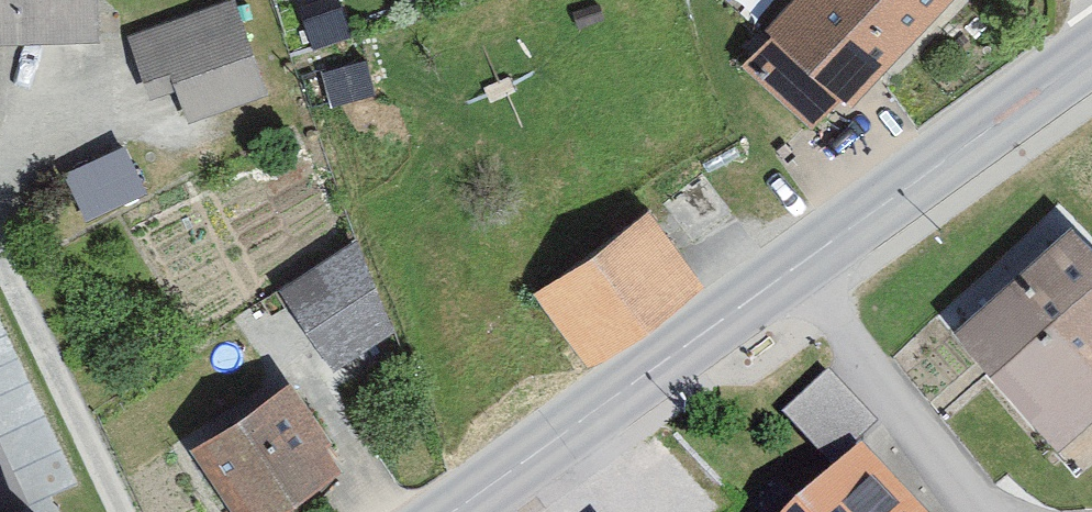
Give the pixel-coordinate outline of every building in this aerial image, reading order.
[(91,0),(0,0),(0,23),(91,22),(91,0)] [(746,69),(808,127),(866,64),(872,70),(937,0),(810,0),(746,69)] [(259,85),(226,4),(147,37),(168,87),(186,80),(198,110),(259,85)] [(125,143),(100,154),(70,167),(87,207),(143,183),(125,143)] [(693,292),(640,219),(554,281),(608,354),(693,292)] [(1084,229),(967,334),(1056,432),(1091,399),(1091,238),(1084,229)] [(391,328),(344,258),(288,295),(335,365),(391,328)] [(296,395),(215,447),(257,511),(260,511),(339,461),(296,395)] [(841,473),(799,511),(877,511),(841,473)]
